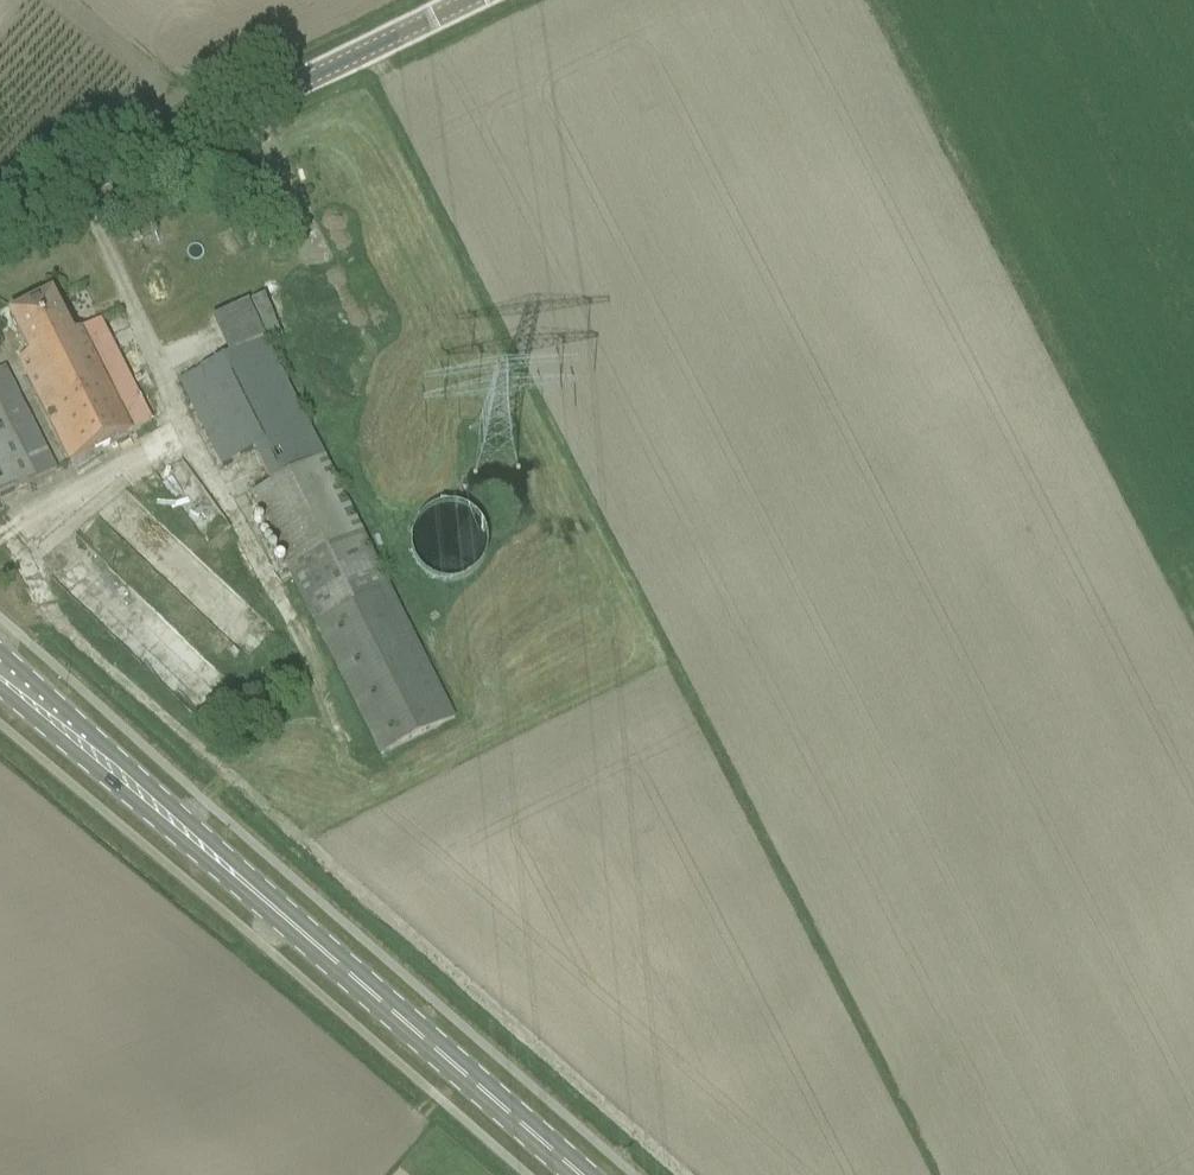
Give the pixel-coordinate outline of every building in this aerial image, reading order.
[(19,363),(29,384),(70,464),(151,424),(100,322),(71,336),(51,296),(9,317),(29,357),(19,363)] [(456,721),(247,303),(210,322),(228,357),(176,382),(220,469),(252,453),(268,486),(249,495),(380,759),(456,721)] [(15,391),(5,369),(0,372),(0,499),(9,495),(56,472),(15,391)] [(409,510),(408,580),(473,581),(474,511),(409,510)]
